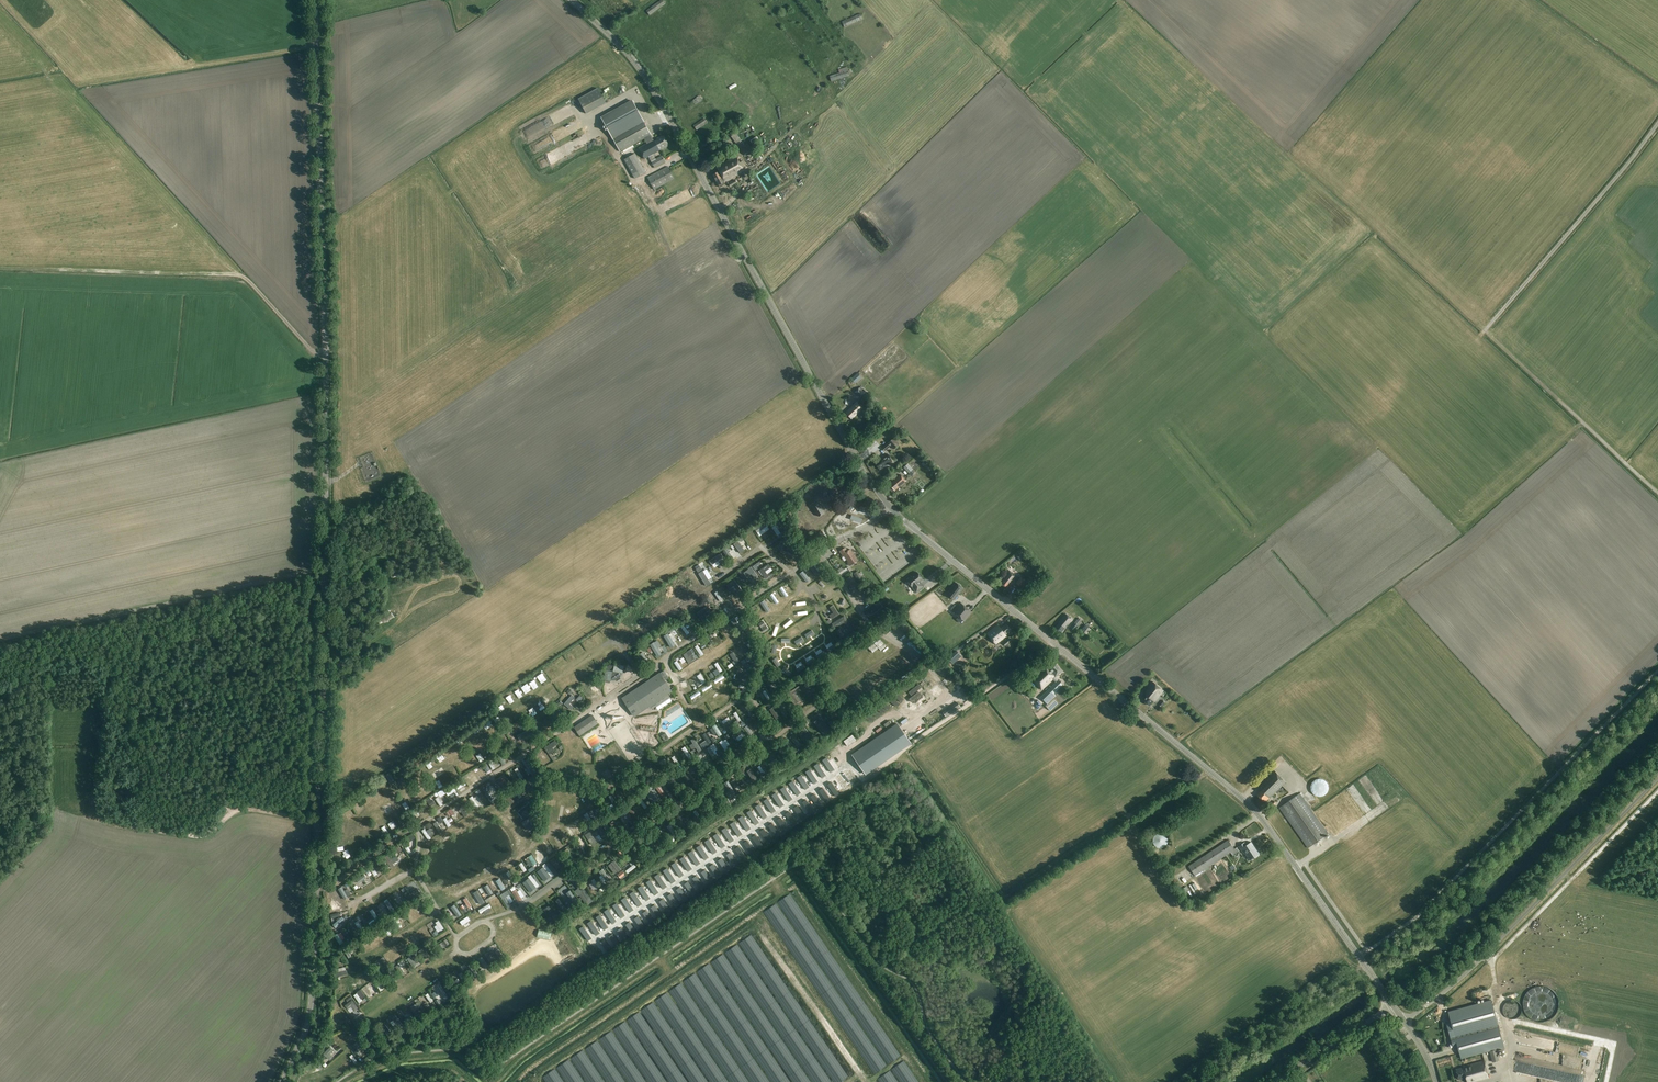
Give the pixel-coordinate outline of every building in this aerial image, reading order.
[(665,4),(662,0),(661,0),(646,11),(649,15),(665,4)] [(844,27),(863,19),(860,14),(842,22),(844,27)] [(831,81),(849,76),(848,70),(829,76),(831,81)] [(598,88),(579,99),(587,114),(607,103),(598,88)] [(695,104),(701,100),(699,96),(692,100),(695,104)] [(668,145),(663,136),(662,137),(662,135),(653,140),(632,101),(602,117),(611,135),(620,152),(644,139),(647,143),(638,148),(644,159),(667,147),(667,145),(668,145)] [(696,130),(707,122),(704,118),(693,125),(696,130)] [(745,145),(736,132),(731,136),(744,155),(752,150),(747,143),(745,145)] [(725,151),(734,146),(730,139),(721,144),(725,151)] [(634,178),(645,172),(634,153),(624,159),(634,178)] [(742,168),(745,166),(742,160),(739,162),(736,155),(716,166),(719,171),(713,174),(719,187),(724,185),(722,182),(744,170),(742,168)] [(654,168),(665,162),(662,156),(651,161),(654,168)] [(654,189),(674,177),(667,165),(647,177),(654,189)] [(752,205),(754,211),(763,209),(761,202),(752,205)] [(716,268),(721,276),(724,275),(719,266),(716,268)] [(855,383),(861,377),(857,373),(851,379),(855,383)] [(860,398),(865,393),(859,388),(855,392),(860,398)] [(852,419),(863,409),(857,402),(845,413),(852,419)] [(893,449),(899,444),(894,438),(888,443),(882,448),(885,451),(890,446),(893,449)] [(881,468),(891,462),(886,454),(876,461),(877,462),(875,463),(878,469),(881,467),(881,468)] [(910,476),(915,472),(908,464),(903,467),(910,476)] [(889,484),(893,489),(894,491),(905,481),(900,475),(889,484)] [(774,531),(772,532),(774,535),(782,530),(780,525),(773,528),(774,531)] [(790,549),(793,544),(785,541),(781,549),(796,556),(797,552),(790,549)] [(848,551),(846,547),(840,551),(850,566),(858,560),(851,549),(848,551)] [(762,556),(752,565),(763,578),(774,569),(762,556)] [(808,567),(815,576),(819,573),(812,564),(808,567)] [(840,566),(836,568),(837,571),(834,572),(836,575),(843,571),(840,566)] [(743,572),(746,576),(747,577),(751,574),(755,579),(758,576),(751,567),(743,572)] [(745,580),(739,571),(736,574),(742,582),(745,580)] [(807,583),(810,580),(803,571),(799,574),(807,583)] [(1012,581),(1016,576),(1008,571),(999,582),(1005,587),(1011,581),(1012,581)] [(917,593),(924,587),(921,582),(923,580),(918,572),(907,580),(917,593)] [(850,576),(845,578),(849,588),(854,586),(850,576)] [(1020,587),(1024,581),(1020,578),(1016,583),(1020,587)] [(741,589),(734,580),(727,586),(729,589),(733,586),(737,591),(741,589)] [(955,599),(963,588),(956,583),(948,594),(955,599)] [(781,585),(778,587),(783,598),(786,596),(781,585)] [(767,594),(773,605),(777,602),(771,592),(767,594)] [(764,600),(760,603),(766,612),(770,610),(764,600)] [(964,622),(972,613),(960,603),(952,612),(964,622)] [(703,622),(707,619),(703,614),(708,611),(706,607),(697,613),(703,622)] [(393,610),(386,614),(389,618),(395,614),(393,610)] [(1065,614),(1061,619),(1058,623),(1059,623),(1055,628),(1060,633),(1064,628),(1065,628),(1072,619),(1065,614)] [(836,621),(839,626),(843,624),(846,629),(849,627),(844,617),(836,621)] [(1074,630),(1082,621),(1078,618),(1071,627),(1074,630)] [(764,633),(768,630),(762,621),(758,624),(764,633)] [(683,624),(679,626),(684,635),(688,634),(683,624)] [(1011,630),(1006,624),(1000,629),(997,625),(987,633),(996,644),(1006,636),(1005,635),(1011,630)] [(1086,635),(1091,629),(1085,625),(1081,630),(1086,635)] [(804,635),(808,632),(804,626),(800,629),(804,635)] [(788,635),(791,641),(796,638),(794,633),(788,635)] [(699,657),(703,655),(697,644),(693,646),(699,657)] [(690,647),(687,650),(692,656),(695,653),(690,647)] [(953,664),(961,656),(956,651),(948,658),(953,664)] [(686,665),(690,662),(684,652),(671,661),(678,672),(682,668),(678,662),(679,662),(681,666),(685,663),(686,665)] [(729,661),(731,659),(734,662),(738,658),(732,652),(726,657),(729,661)] [(939,669),(943,665),(939,660),(934,664),(939,669)] [(717,661),(707,667),(710,671),(720,665),(717,661)] [(1061,671),(1054,663),(1048,668),(1045,665),(1031,678),(1042,690),(1052,679),(1055,682),(1040,697),(1047,704),(1056,696),(1054,693),(1063,685),(1055,677),(1061,671)] [(624,666),(615,664),(615,666),(610,665),(608,666),(607,671),(605,670),(604,679),(611,681),(611,679),(617,679),(619,678),(621,673),(623,673),(624,666)] [(781,668),(776,671),(779,675),(786,670),(783,666),(781,668)] [(694,682),(696,686),(704,683),(699,672),(694,674),(697,681),(694,682)] [(653,712),(662,706),(659,701),(672,692),(660,674),(623,698),(635,716),(649,707),(653,712)] [(773,694),(782,687),(776,678),(772,680),(776,686),(770,690),(773,694)] [(590,694),(594,692),(590,681),(586,683),(590,694)] [(809,696),(812,694),(808,689),(813,685),(810,681),(803,687),(809,696)] [(1154,701),(1163,690),(1152,681),(1143,692),(1147,695),(1143,700),(1150,705),(1153,701),(1154,701)] [(769,697),(764,688),(758,691),(762,700),(769,697)] [(698,690),(687,693),(688,699),(699,696),(698,690)] [(1047,708),(1050,712),(1058,704),(1055,700),(1047,708)] [(713,713),(722,709),(720,704),(711,708),(713,713)] [(666,705),(659,710),(663,716),(670,711),(666,705)] [(951,713),(953,711),(951,709),(949,711),(947,709),(941,714),(946,720),(952,714),(951,713)] [(579,736),(598,724),(592,715),(573,727),(579,736)] [(818,727),(823,723),(818,715),(815,717),(817,720),(814,722),(818,727)] [(726,717),(723,718),(724,720),(721,722),(726,730),(731,727),(726,717)] [(519,724),(521,722),(518,718),(511,724),(516,730),(521,726),(519,724)] [(866,775),(911,743),(897,723),(852,754),(866,775)] [(714,724),(710,727),(716,736),(720,733),(714,724)] [(803,740),(810,735),(803,726),(800,729),(804,734),(800,737),(803,740)] [(665,742),(669,739),(665,733),(661,736),(665,742)] [(706,744),(709,742),(704,733),(700,735),(706,744)] [(794,746),(798,743),(792,735),(788,738),(794,746)] [(549,755),(555,750),(553,747),(557,744),(555,740),(545,748),(549,755)] [(679,748),(681,752),(679,753),(680,757),(683,756),(684,758),(688,756),(684,746),(679,748)] [(766,762),(768,766),(777,761),(775,757),(766,762)] [(527,771),(530,769),(524,759),(521,761),(527,771)] [(525,778),(529,776),(523,766),(519,768),(525,778)] [(744,782),(747,786),(758,780),(751,769),(747,771),(751,778),(744,782)] [(1265,802),(1281,785),(1285,781),(1274,770),(1258,787),(1261,790),(1257,795),(1263,801),(1264,800),(1265,802)] [(389,773),(385,776),(388,781),(389,782),(392,781),(394,780),(389,773)] [(1365,775),(1358,778),(1361,784),(1368,781),(1365,775)] [(1320,797),(1321,797),(1322,796),(1323,796),(1324,796),(1324,795),(1325,795),(1326,794),(1326,793),(1327,793),(1327,792),(1328,791),(1328,790),(1328,789),(1328,788),(1328,787),(1328,786),(1328,785),(1328,784),(1327,784),(1327,783),(1326,782),(1325,781),(1324,780),(1323,780),(1322,779),(1321,779),(1320,779),(1319,779),(1318,779),(1317,779),(1316,780),(1315,780),(1314,781),(1313,782),(1312,783),(1312,784),(1311,784),(1311,785),(1311,786),(1311,787),(1311,788),(1311,789),(1311,790),(1311,791),(1312,792),(1312,793),(1313,793),(1313,794),(1314,795),(1315,795),(1315,796),(1316,796),(1317,796),(1318,797),(1319,797),(1320,797)] [(521,784),(527,793),(531,791),(524,782),(521,784)] [(134,792),(125,784),(121,789),(125,792),(126,791),(131,795),(134,792)] [(485,784),(483,786),(486,788),(484,791),(489,794),(491,791),(489,789),(490,787),(485,784)] [(659,786),(656,788),(661,798),(664,796),(659,786)] [(509,805),(517,800),(512,792),(504,798),(509,805)] [(1308,848),(1328,834),(1300,793),(1279,808),(1308,848)] [(438,807),(442,805),(436,796),(433,799),(438,807)] [(603,799),(606,806),(612,804),(610,797),(603,799)] [(638,803),(643,809),(649,803),(643,797),(638,803)] [(1343,807),(1344,807),(1342,803),(1343,803),(1338,797),(1334,800),(1339,807),(1342,805),(1343,807)] [(518,812),(520,814),(523,819),(531,814),(527,809),(531,806),(529,803),(518,811),(519,811),(518,812)] [(442,812),(446,817),(453,812),(449,807),(442,812)] [(632,807),(627,809),(631,817),(635,815),(632,807)] [(696,810),(691,812),(695,824),(698,823),(697,819),(699,819),(696,810)] [(622,825),(629,822),(625,812),(618,816),(622,825)] [(416,821),(418,824),(428,818),(427,815),(416,821)] [(530,828),(527,823),(530,821),(528,818),(520,823),(525,831),(530,828)] [(440,827),(437,821),(432,823),(436,834),(440,832),(438,828),(440,827)] [(423,828),(420,830),(427,840),(430,838),(423,828)] [(592,846),(597,842),(593,837),(595,835),(592,831),(585,835),(592,846)] [(1160,848),(1161,848),(1162,848),(1163,848),(1164,847),(1165,847),(1165,846),(1166,846),(1167,845),(1167,844),(1168,843),(1168,842),(1168,841),(1168,840),(1168,839),(1168,838),(1167,837),(1167,836),(1166,835),(1165,835),(1165,834),(1164,834),(1163,834),(1163,833),(1162,833),(1161,833),(1160,833),(1159,833),(1158,833),(1157,834),(1156,834),(1155,835),(1154,836),(1154,837),(1153,837),(1153,838),(1153,839),(1153,840),(1153,841),(1153,842),(1153,843),(1153,844),(1154,844),(1154,845),(1155,846),(1156,847),(1157,847),(1157,848),(1158,848),(1159,848),(1160,848)] [(409,836),(404,839),(409,846),(414,843),(409,836)] [(556,836),(552,838),(557,846),(561,844),(556,836)] [(1234,849),(1228,840),(1188,866),(1195,876),(1230,852),(1233,856),(1239,851),(1237,848),(1234,849)] [(548,841),(544,843),(550,852),(553,850),(548,841)] [(1260,854),(1252,842),(1247,845),(1245,843),(1240,846),(1245,854),(1247,852),(1252,859),(1260,854)] [(650,843),(643,848),(650,856),(656,850),(650,843)] [(636,862),(639,860),(634,852),(631,855),(636,862)] [(391,868),(395,866),(391,859),(393,858),(391,854),(384,857),(391,868)] [(531,866),(535,864),(531,854),(526,856),(531,866)] [(560,867),(553,858),(550,860),(557,870),(560,867)] [(1230,871),(1235,868),(1232,863),(1227,866),(1230,871)] [(483,885),(479,887),(484,896),(488,894),(483,885)] [(564,893),(570,900),(573,897),(567,890),(564,893)] [(557,897),(554,899),(561,910),(564,908),(557,897)] [(543,902),(550,914),(554,912),(547,900),(543,902)] [(454,903),(450,905),(454,916),(458,914),(454,903)] [(338,905),(329,907),(330,913),(340,911),(338,905)] [(333,927),(342,920),(338,917),(330,924),(333,927)] [(441,950),(449,944),(446,940),(438,946),(441,950)] [(417,950),(422,959),(425,958),(420,949),(417,950)] [(389,964),(393,961),(386,952),(382,955),(389,964)] [(481,955),(478,957),(483,968),(487,966),(481,955)] [(457,974),(459,977),(457,978),(461,983),(466,980),(460,971),(457,974)] [(337,993),(344,986),(341,983),(334,990),(337,993)] [(368,995),(371,993),(365,984),(362,987),(368,995)] [(358,1008),(352,1000),(345,1006),(348,1009),(351,1007),(354,1011),(358,1008)] [(1446,1023),(1450,1038),(1453,1049),(1458,1047),(1461,1059),(1490,1052),(1493,1062),(1499,1061),(1496,1050),(1504,1048),(1491,1000),(1448,1011),(1451,1022),(1446,1023)] [(416,1010),(412,1005),(409,1008),(415,1016),(423,1011),(420,1007),(416,1010)] [(337,1022),(343,1019),(339,1012),(333,1014),(337,1022)] [(385,1037),(391,1034),(385,1024),(379,1027),(385,1037)] [(1527,1044),(1557,1050),(1559,1041),(1529,1035),(1527,1044)] [(330,1061),(333,1057),(330,1054),(333,1050),(330,1047),(323,1054),(330,1061)] [(1483,1060),(1463,1065),(1463,1067),(1456,1069),(1458,1079),(1465,1077),(1467,1081),(1472,1081),(1488,1078),(1483,1060)]
